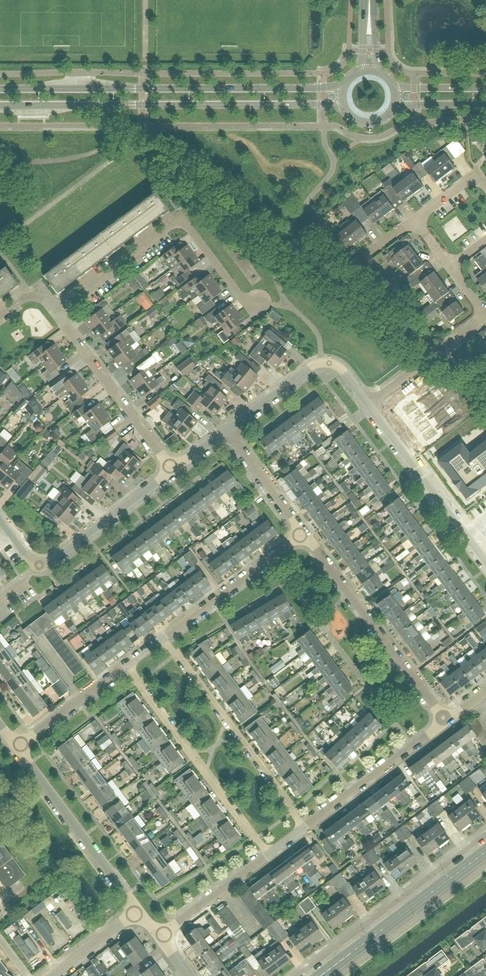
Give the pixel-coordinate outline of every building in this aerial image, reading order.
[(436,162),(446,176),(456,168),(451,162),(461,155),(453,143),(433,158),(436,162)] [(410,169),(415,165),(412,161),(407,164),(410,169)] [(416,166),(424,177),(429,174),(436,183),(446,176),(436,162),(426,169),(421,162),(416,166)] [(380,174),(382,176),(383,177),(389,173),(390,174),(394,170),(391,166),(380,174)] [(424,177),(416,166),(411,169),(414,173),(404,181),(414,195),(424,187),(420,181),(424,177)] [(394,181),(399,176),(394,170),(389,176),(394,181)] [(386,188),(395,199),(400,196),(404,202),(414,195),(404,181),(396,187),(390,179),(383,185),(386,188)] [(374,203),(385,217),(386,216),(388,216),(391,214),(390,212),(395,209),(390,203),(395,199),(386,188),(381,192),(384,195),(374,203)] [(417,196),(425,207),(436,200),(428,189),(417,196)] [(140,231),(168,211),(168,210),(155,193),(127,214),(140,231)] [(375,224),(385,217),(374,203),(372,199),(357,210),(365,221),(370,218),(375,224)] [(407,223),(413,218),(406,207),(403,209),(406,215),(403,217),(407,223)] [(344,223),(358,242),(368,234),(361,225),(365,221),(357,210),(352,214),(357,221),(352,225),(348,220),(344,223)] [(127,214),(99,234),(113,252),(140,231),(127,214)] [(340,226),(343,231),(337,235),(335,232),(330,236),(338,247),(343,243),(348,249),(358,242),(344,223),(340,226)] [(99,234),(71,255),(85,273),(113,252),(99,234)] [(177,245),(172,248),(161,257),(168,265),(171,270),(193,253),(187,245),(180,249),(177,245)] [(403,265),(417,255),(410,245),(404,250),(400,245),(384,256),(390,263),(392,261),(398,269),(403,265)] [(200,262),(193,253),(171,270),(174,274),(169,278),(172,283),(176,280),(180,285),(193,276),(188,270),(200,262)] [(57,294),(85,273),(71,255),(43,276),(50,284),(48,285),(50,287),(51,286),(57,294)] [(425,265),(417,255),(403,265),(411,275),(407,278),(411,283),(422,274),(419,270),(425,265)] [(483,255),(475,260),(483,270),(475,276),(481,283),(485,289),(485,290),(485,259),(483,255)] [(17,286),(18,285),(13,278),(14,277),(12,275),(11,276),(5,267),(0,271),(0,299),(17,286)] [(426,279),(422,274),(411,283),(414,288),(421,283),(428,293),(443,282),(435,272),(426,279)] [(199,274),(183,286),(181,288),(184,293),(180,296),(182,300),(189,295),(192,300),(198,296),(215,283),(209,275),(203,279),(199,274)] [(436,309),(436,310),(447,301),(444,297),(450,292),(443,282),(428,293),(430,294),(426,297),(432,305),(421,314),(424,318),(436,309)] [(222,292),(215,283),(198,296),(201,300),(195,305),(202,315),(215,305),(211,300),(222,292)] [(158,290),(149,296),(154,304),(163,298),(158,290)] [(153,304),(144,292),(136,298),(146,310),(153,304)] [(107,305),(103,300),(92,308),(96,313),(85,321),(91,330),(108,317),(102,309),(107,305)] [(451,306),(447,301),(436,310),(440,315),(443,312),(451,322),(465,312),(457,301),(451,306)] [(220,326),(237,313),(231,304),(220,312),(217,308),(204,317),(207,322),(209,321),(212,325),(217,321),(220,326)] [(244,321),(237,313),(220,326),(223,330),(217,335),(224,344),(241,331),(238,326),(244,321)] [(111,321),(108,317),(91,330),(97,338),(108,330),(112,335),(127,324),(120,315),(111,321)] [(201,316),(195,321),(201,329),(207,324),(201,316)] [(130,347),(130,346),(135,342),(129,334),(133,331),(129,327),(110,341),(114,346),(107,351),(113,359),(130,347)] [(271,329),(259,343),(282,362),(289,353),(278,344),(283,339),(271,329)] [(276,370),(282,362),(259,343),(249,355),(261,365),(265,361),(276,370)] [(40,361),(43,365),(61,352),(54,344),(48,348),(45,344),(27,357),(30,362),(33,360),(35,364),(40,361)] [(133,351),(130,347),(113,359),(120,368),(131,360),(134,364),(149,353),(146,348),(142,351),(138,347),(133,351)] [(67,361),(61,352),(43,365),(47,370),(42,374),(48,382),(59,374),(56,369),(67,361)] [(235,371),(252,384),(259,376),(248,367),(252,363),(239,353),(235,358),(242,363),(235,370),(235,371)] [(135,389),(152,376),(147,369),(156,362),(151,355),(135,366),(140,372),(129,381),(135,389)] [(183,376),(195,367),(198,364),(192,356),(189,359),(176,368),(183,376)] [(9,370),(16,380),(21,377),(14,367),(9,370)] [(245,392),(252,384),(235,371),(235,370),(231,367),(225,375),(222,373),(221,374),(217,371),(214,374),(231,388),(234,384),(245,392)] [(49,386),(53,392),(59,400),(66,395),(83,382),(76,374),(66,382),(62,377),(49,386)] [(205,393),(221,407),(228,399),(217,390),(221,384),(209,374),(204,380),(211,386),(205,393)] [(156,381),(152,376),(135,389),(142,398),(164,381),(161,377),(156,381)] [(83,382),(66,395),(69,399),(64,403),(71,413),(82,404),(78,399),(89,390),(83,382)] [(435,395),(440,392),(437,387),(432,391),(435,395)] [(214,415),(221,407),(205,393),(201,397),(194,391),(186,401),(199,412),(204,406),(214,415)] [(443,396),(440,392),(435,395),(438,400),(443,396)] [(150,409),(161,400),(158,396),(146,404),(150,409)] [(36,400),(33,397),(28,401),(32,407),(35,404),(36,400)] [(318,397),(308,405),(317,418),(319,417),(325,413),(329,419),(333,416),(328,409),(327,410),(318,397)] [(174,416),(191,430),(198,422),(187,413),(191,408),(178,398),(171,407),(178,412),(174,416)] [(400,408),(406,417),(420,407),(413,398),(400,408)] [(33,413),(23,401),(18,405),(25,413),(26,412),(27,413),(25,415),(28,418),(33,413)] [(80,423),(84,420),(88,424),(105,412),(99,403),(88,411),(83,405),(70,415),(75,421),(77,419),(80,423)] [(161,404),(151,413),(158,421),(168,412),(161,404)] [(450,404),(445,408),(448,413),(453,409),(450,404)] [(317,418),(308,405),(298,412),(308,426),(310,424),(316,420),(320,426),(323,423),(319,417),(317,418)] [(406,417),(413,426),(426,416),(420,407),(406,417)] [(453,409),(448,413),(451,417),(456,413),(453,409)] [(111,420),(105,412),(88,424),(91,429),(85,434),(91,443),(104,433),(100,428),(111,420)] [(308,426),(298,412),(288,420),(298,433),(300,431),(300,432),(306,427),(310,433),(314,430),(310,424),(308,426)] [(191,430),(174,416),(171,420),(165,416),(161,420),(167,426),(168,425),(184,438),(191,430)] [(433,424),(426,416),(413,426),(419,434),(433,424)] [(298,433),(288,420),(278,427),(288,440),(290,439),(291,439),(296,434),(301,440),(304,437),(300,432),(300,431),(298,433)] [(337,421),(328,428),(333,435),(342,428),(337,421)] [(433,424),(419,434),(426,443),(439,433),(433,424)] [(288,440),(278,427),(269,434),(279,447),(281,446),(287,442),(291,447),(295,444),(291,439),(290,439),(288,440)] [(101,438),(106,444),(118,435),(113,429),(101,438)] [(341,450),(354,440),(347,430),(333,440),(340,449),(330,456),(333,459),(343,452),(341,450)] [(5,440),(8,437),(2,431),(0,434),(0,451),(8,442),(5,440)] [(170,443),(176,438),(171,432),(165,436),(170,443)] [(279,447),(269,434),(259,442),(269,455),(273,460),(274,460),(270,455),(277,449),(281,455),(285,452),(281,446),(279,447)] [(441,435),(429,441),(431,445),(443,439),(441,435)] [(362,450),(354,440),(341,450),(343,452),(347,458),(338,465),(341,468),(350,462),(348,460),(362,450)] [(439,461),(453,481),(452,481),(459,491),(460,490),(468,500),(480,490),(485,485),(485,442),(470,454),(463,443),(439,461)] [(114,455),(118,458),(135,472),(142,463),(126,450),(128,447),(124,443),(114,455)] [(13,467),(9,463),(16,454),(7,446),(0,454),(0,465),(1,465),(0,466),(0,483),(13,467)] [(322,446),(317,450),(314,452),(317,456),(325,450),(322,446)] [(356,470),(369,460),(362,450),(348,460),(350,462),(354,468),(348,472),(351,476),(357,472),(356,470)] [(135,472),(118,458),(115,462),(113,460),(107,461),(102,468),(118,480),(122,475),(128,480),(135,472)] [(83,477),(88,481),(105,495),(111,486),(106,482),(111,476),(91,460),(86,465),(88,467),(85,471),(87,472),(83,477)] [(376,469),(369,460),(356,470),(357,472),(361,477),(356,482),(353,484),(355,487),(358,485),(359,485),(364,481),(363,479),(376,469)] [(282,479),(290,489),(303,479),(302,477),(298,471),(303,467),(300,463),(294,468),(295,469),(282,479)] [(39,464),(28,478),(35,484),(46,470),(39,464)] [(0,483),(0,484),(8,490),(17,479),(23,484),(33,471),(27,467),(21,474),(13,467),(0,483)] [(303,479),(290,489),(297,499),(310,489),(309,487),(305,481),(310,477),(311,477),(316,474),(312,469),(302,477),(303,479)] [(366,495),(372,491),(370,489),(383,479),(376,469),(363,479),(364,481),(369,487),(363,491),(366,495)] [(227,470),(217,478),(227,491),(229,490),(235,486),(239,491),(243,488),(238,482),(237,483),(227,470)] [(88,481),(83,477),(81,475),(71,488),(83,499),(87,494),(98,503),(105,495),(88,481)] [(220,497),(225,493),(229,498),(233,495),(229,490),(227,491),(217,478),(208,485),(218,498),(220,497)] [(391,489),(383,479),(370,489),(372,491),(376,497),(370,501),(373,505),(379,500),(378,499),(391,489)] [(23,500),(29,493),(34,486),(27,480),(22,487),(16,494),(23,500)] [(349,494),(355,489),(348,481),(341,486),(349,494)] [(316,496),(312,490),(317,487),(314,483),(309,487),(310,489),(297,499),(304,508),(317,499),(316,497),(316,496)] [(208,485),(198,492),(208,505),(210,504),(216,500),(220,505),(224,502),(220,497),(218,498),(208,485)] [(64,486),(59,492),(52,500),(58,504),(74,517),(81,509),(75,504),(80,499),(64,486)] [(200,511),(201,511),(206,507),(210,512),(214,510),(210,504),(208,505),(198,492),(188,499),(198,513),(200,511)] [(323,506),(319,500),(325,496),(322,492),(316,496),(316,497),(317,499),(304,508),(311,518),(325,508),(323,506)] [(361,497),(357,500),(361,506),(365,503),(361,497)] [(384,509),(390,517),(385,520),(388,524),(393,521),(391,518),(405,508),(398,498),(384,509)] [(188,499),(179,507),(189,520),(191,518),(191,519),(197,514),(201,520),(204,517),(201,511),(200,511),(198,513),(188,499)] [(311,518),(318,527),(332,517),(330,516),(331,515),(326,510),(335,503),(332,499),(323,506),(325,508),(311,518)] [(356,511),(351,502),(346,506),(351,514),(356,511)] [(74,517),(58,504),(54,508),(48,503),(41,511),(53,521),(57,517),(67,525),(74,517)] [(370,510),(366,505),(359,511),(362,515),(370,510)] [(181,526),(187,522),(191,527),(189,529),(196,538),(202,534),(195,524),(191,519),(191,518),(189,520),(179,507),(169,514),(179,527),(181,526)] [(391,518),(393,521),(397,526),(392,530),(395,534),(400,530),(398,528),(412,518),(405,508),(391,518)] [(336,511),(331,515),(330,516),(332,517),(318,527),(326,537),(339,527),(338,525),(334,519),(339,515),(336,511)] [(374,511),(365,518),(368,523),(378,516),(374,511)] [(169,514),(159,521),(169,534),(172,533),(177,529),(181,534),(185,531),(181,526),(179,527),(169,514)] [(419,527),(412,518),(398,528),(400,530),(404,536),(399,540),(402,543),(407,540),(406,538),(419,527)] [(267,541),(277,534),(267,520),(259,526),(255,521),(251,524),(255,529),(257,528),(267,541)] [(162,540),(168,536),(172,541),(176,538),(172,533),(169,534),(159,521),(150,528),(160,542),(162,540)] [(326,537),(333,546),(346,537),(345,535),(341,529),(346,525),(343,521),(338,525),(339,527),(326,537)] [(407,540),(411,545),(406,549),(409,553),(414,549),(413,547),(427,537),(419,527),(406,538),(407,540)] [(150,528),(140,536),(150,549),(152,547),(153,547),(158,543),(162,549),(166,546),(162,540),(160,542),(150,528)] [(258,548),(267,541),(257,528),(255,529),(249,533),(245,528),(242,531),(246,536),(248,535),(258,548)] [(188,531),(184,533),(189,542),(193,540),(188,531)] [(346,537),(333,546),(340,556),(354,546),(352,544),(348,539),(354,535),(351,531),(349,532),(345,535),(346,537)] [(248,556),(258,548),(248,535),(246,536),(240,541),(236,535),(232,538),(236,544),(238,542),(248,556)] [(143,555),(148,550),(153,556),(157,553),(153,547),(152,547),(150,549),(140,536),(130,543),(140,556),(143,555)] [(413,547),(414,549),(419,555),(413,559),(417,563),(422,559),(420,557),(434,547),(427,537),(413,547)] [(238,563),(248,556),(238,542),(236,544),(230,548),(223,538),(219,541),(226,551),(228,549),(238,563)] [(340,556),(347,566),(361,556),(359,554),(360,554),(355,548),(361,544),(358,540),(352,544),(354,546),(340,556)] [(130,543),(121,550),(131,563),(133,562),(139,558),(143,563),(147,560),(143,555),(140,556),(130,543)] [(420,557),(422,559),(426,565),(416,572),(419,576),(429,569),(427,567),(441,556),(434,547),(420,557)] [(229,570),(238,563),(228,549),(226,551),(221,555),(217,549),(213,552),(217,558),(219,557),(229,570)] [(121,571),(129,565),(133,570),(137,567),(133,562),(131,563),(121,550),(111,558),(121,571)] [(365,550),(360,554),(359,554),(361,556),(347,566),(355,576),(368,566),(367,564),(362,558),(368,554),(365,550)] [(198,562),(190,551),(183,555),(192,567),(198,562)] [(219,557),(217,558),(211,562),(207,557),(206,557),(202,551),(199,554),(208,566),(209,565),(218,578),(229,570),(219,557)] [(429,569),(433,574),(428,578),(431,582),(436,578),(435,576),(448,566),(441,556),(427,567),(429,569)] [(355,576),(362,585),(375,575),(374,573),(369,568),(375,564),(372,560),(367,564),(368,566),(355,576)] [(102,564),(92,572),(102,585),(103,584),(104,584),(109,580),(113,585),(117,582),(113,576),(111,577),(102,564)] [(379,569),(374,573),(375,575),(362,585),(370,595),(383,585),(388,581),(388,580),(382,584),(377,577),(387,569),(384,566),(380,570),(379,569)] [(442,586),(456,576),(448,566),(435,576),(436,578),(440,584),(435,588),(438,592),(444,588),(442,586)] [(190,579),(200,592),(210,585),(199,571),(191,577),(187,572),(183,575),(187,580),(190,579)] [(94,591),(100,587),(104,592),(108,589),(104,584),(103,584),(102,585),(92,572),(82,579),(92,592),(94,591)] [(449,596),(463,585),(456,576),(442,586),(444,588),(448,593),(443,598),(446,602),(451,598),(449,596)] [(82,579),(72,586),(82,599),(84,598),(90,594),(94,599),(98,597),(94,591),(92,592),(82,579)] [(190,599),(200,592),(190,579),(187,580),(182,584),(178,579),(174,582),(178,587),(178,588),(180,586),(190,599)] [(457,605),(470,595),(463,585),(449,596),(451,598),(455,603),(450,607),(453,611),(458,607),(457,605)] [(74,605),(75,605),(80,601),(84,607),(88,604),(84,598),(82,599),(72,586),(63,593),(72,606),(74,605)] [(180,607),(190,599),(180,586),(178,588),(178,587),(172,591),(168,586),(164,589),(168,594),(170,593),(180,607)] [(394,589),(388,593),(389,595),(376,604),(384,615),(397,605),(396,603),(391,597),(397,593),(394,589)] [(63,593),(53,601),(63,614),(65,612),(70,608),(75,614),(79,611),(75,605),(74,605),(72,606),(63,593)] [(170,614),(180,607),(170,593),(168,594),(162,599),(158,593),(154,596),(158,602),(159,602),(160,601),(170,614)] [(282,594),(271,600),(280,615),(282,614),(288,610),(291,616),(296,614),(292,607),(290,608),(282,594)] [(407,595),(396,603),(397,605),(384,615),(391,624),(404,614),(403,612),(399,607),(410,598),(407,595)] [(464,615),(478,605),(470,595),(457,605),(458,607),(462,613),(457,617),(460,621),(465,617),(464,615)] [(144,603),(149,609),(151,608),(161,621),(170,614),(160,601),(159,602),(158,602),(153,606),(149,600),(144,603)] [(270,621),(271,620),(278,616),(281,622),(285,620),(282,614),(280,615),(271,600),(261,607),(270,621)] [(46,613),(46,612),(53,621),(54,621),(61,615),(65,621),(69,618),(65,612),(63,614),(53,601),(43,608),(46,613)] [(391,624),(398,634),(411,624),(410,622),(406,616),(421,605),(419,601),(409,609),(408,608),(403,612),(404,614),(391,624)] [(464,615),(465,617),(469,622),(464,626),(467,630),(473,625),(472,624),(485,615),(478,605),(464,615)] [(261,607),(251,613),(259,627),(261,626),(267,622),(271,628),(275,626),(271,620),(270,621),(261,607)] [(149,609),(143,613),(139,608),(135,611),(139,616),(141,615),(151,628),(161,621),(151,608),(149,609)] [(56,624),(54,621),(53,621),(46,612),(46,613),(28,626),(33,633),(37,638),(53,627),(56,624)] [(259,627),(251,613),(240,619),(249,633),(251,632),(254,638),(265,632),(261,626),(259,627)] [(142,635),(151,628),(141,615),(139,616),(134,620),(129,615),(125,618),(129,623),(130,624),(132,622),(142,635)] [(398,634),(405,643),(419,633),(417,632),(413,626),(419,622),(416,618),(410,622),(411,624),(398,634)] [(240,619),(229,625),(238,640),(242,646),(242,645),(238,640),(247,635),(250,641),(254,638),(251,632),(249,633),(240,619)] [(99,630),(103,625),(97,621),(93,625),(99,630)] [(116,625),(120,631),(122,629),(132,643),(142,635),(132,622),(130,624),(129,623),(124,627),(120,622),(116,625)] [(479,635),(480,636),(485,632),(485,624),(485,622),(475,629),(479,635)] [(23,630),(25,633),(28,637),(33,633),(28,626),(23,630)] [(17,630),(21,636),(25,633),(23,630),(21,627),(17,630)] [(43,634),(46,639),(56,631),(53,627),(43,634)] [(405,643),(413,653),(426,643),(424,641),(420,636),(426,631),(423,627),(417,632),(419,633),(405,643)] [(120,631),(114,635),(110,629),(106,632),(110,638),(112,637),(122,650),(132,643),(122,629),(120,631)] [(296,640),(296,641),(290,645),(291,645),(296,641),(302,649),(296,653),(299,657),(305,653),(303,650),(317,640),(309,630),(296,640)] [(59,636),(56,631),(46,639),(50,643),(59,636)] [(9,643),(2,633),(0,634),(0,637),(6,645),(9,643)] [(25,641),(28,639),(29,638),(28,637),(25,633),(21,636),(25,641)] [(79,633),(74,636),(81,647),(86,644),(79,633)] [(426,643),(413,653),(420,663),(439,649),(439,648),(433,653),(427,645),(438,637),(435,633),(424,641),(426,643)] [(50,643),(53,648),(63,641),(59,636),(50,643)] [(113,657),(122,650),(112,637),(110,638),(105,642),(101,637),(97,640),(101,645),(103,644),(113,657)] [(449,637),(441,643),(445,648),(452,642),(449,637)] [(189,654),(198,666),(214,654),(210,648),(213,646),(208,639),(197,645),(198,647),(189,654)] [(311,660),(324,650),(317,640),(303,650),(305,653),(309,658),(304,662),(307,666),(312,662),(311,660)] [(469,640),(463,644),(467,650),(473,646),(469,640)] [(66,645),(63,641),(53,648),(57,653),(66,645)] [(103,664),(113,657),(103,644),(101,645),(95,649),(91,644),(87,647),(91,652),(93,651),(103,664)] [(57,653),(60,657),(70,650),(66,645),(57,653)] [(457,645),(451,648),(456,659),(462,656),(457,645)] [(485,664),(485,648),(480,652),(476,646),(472,650),(476,655),(478,654),(485,664)] [(13,660),(4,648),(0,651),(0,669),(13,660)] [(223,662),(227,659),(220,649),(216,652),(223,662)] [(33,654),(37,659),(41,656),(37,650),(33,654)] [(73,654),(70,650),(60,657),(64,662),(73,654)] [(318,670),(331,660),(324,650),(311,660),(312,662),(316,668),(311,672),(314,676),(320,672),(318,670)] [(93,672),(103,664),(93,651),(91,652),(86,656),(81,651),(78,654),(82,660),(83,659),(93,672)] [(469,681),(479,674),(469,661),(467,662),(461,666),(451,653),(447,656),(457,669),(457,670),(459,668),(469,681)] [(64,662),(67,666),(77,659),(73,654),(64,662)] [(214,654),(198,666),(206,677),(223,665),(214,654)] [(467,662),(469,661),(479,674),(485,669),(485,664),(478,654),(476,655),(470,659),(466,654),(463,657),(467,662)] [(46,662),(41,656),(37,659),(42,665),(46,662)] [(80,664),(77,659),(67,666),(71,671),(80,664)] [(5,683),(21,671),(13,660),(0,669),(0,675),(1,675),(0,676),(0,677),(5,683)] [(232,664),(235,669),(241,665),(238,660),(232,664)] [(281,660),(269,668),(273,673),(285,665),(281,660)] [(338,669),(331,660),(318,670),(320,672),(324,677),(318,682),(321,686),(327,681),(325,679),(338,669)] [(74,676),(84,669),(80,664),(71,671),(74,676)] [(459,688),(469,681),(459,668),(457,670),(457,669),(451,673),(447,668),(444,664),(440,666),(443,671),(447,676),(448,677),(450,675),(459,688)] [(28,665),(24,668),(40,693),(44,690),(28,665)] [(206,677),(215,689),(231,677),(223,665),(206,677)] [(346,679),(338,669),(325,679),(327,681),(331,687),(321,694),(323,698),(328,695),(334,691),(332,689),(346,679)] [(12,690),(15,694),(30,683),(21,671),(5,683),(11,691),(12,690)] [(54,682),(59,679),(54,673),(50,677),(54,682)] [(448,677),(447,676),(442,680),(438,675),(434,678),(439,684),(440,683),(449,696),(459,688),(450,675),(448,677)] [(231,677),(215,689),(223,700),(240,688),(231,677)] [(67,690),(59,679),(54,682),(51,685),(54,690),(57,688),(61,695),(67,690)] [(332,689),(334,691),(338,696),(329,704),(332,707),(335,705),(338,708),(343,702),(340,699),(353,689),(346,679),(332,689)] [(22,706),(38,694),(30,683),(15,694),(18,698),(17,699),(22,706)] [(223,700),(232,712),(248,700),(240,688),(223,700)] [(125,716),(141,703),(133,692),(116,704),(125,716)] [(38,694),(22,706),(28,714),(29,713),(32,718),(47,706),(51,703),(47,697),(43,700),(38,694)] [(257,712),(248,700),(232,712),(241,724),(257,712)] [(141,703),(125,716),(134,727),(150,715),(141,703)] [(360,721),(371,734),(380,725),(369,713),(361,720),(357,715),(353,718),(358,723),(360,721)] [(150,715),(134,727),(143,739),(159,727),(150,715)] [(244,728),(253,740),(269,728),(260,716),(244,728)] [(481,723),(477,718),(467,725),(471,730),(481,723)] [(91,723),(95,729),(99,726),(95,720),(91,723)] [(351,730),(362,742),(371,734),(360,721),(358,723),(353,728),(348,723),(347,723),(345,721),(342,724),(349,732),(351,730)] [(481,723),(471,730),(474,735),(484,727),(481,723)] [(342,738),(354,750),(362,742),(351,730),(349,732),(344,736),(333,724),(329,728),(340,740),(342,738)] [(471,730),(467,725),(466,725),(457,732),(474,754),(478,751),(473,745),(469,740),(475,736),(474,735),(471,730)] [(151,750),(167,738),(159,727),(143,739),(151,750)] [(474,735),(475,736),(477,739),(485,733),(485,730),(484,727),(474,735)] [(262,752),(278,740),(269,728),(253,740),(262,752)] [(91,758),(96,755),(79,732),(75,735),(91,758)] [(457,732),(447,739),(456,750),(461,746),(465,751),(472,761),(476,758),(473,755),(474,754),(457,732)] [(477,739),(481,744),(485,740),(485,733),(477,739)] [(105,748),(112,743),(106,734),(98,740),(105,748)] [(65,761),(81,749),(72,737),(57,748),(60,753),(59,753),(65,761)] [(160,762),(176,750),(167,738),(151,750),(160,762)] [(333,746),(345,758),(354,750),(342,738),(340,740),(335,745),(330,739),(327,743),(331,748),(333,746)] [(456,750),(447,739),(438,746),(454,769),(458,766),(450,754),(456,750)] [(270,763),(286,751),(278,740),(262,752),(270,763)] [(113,744),(109,747),(105,749),(109,755),(117,749),(113,744)] [(305,747),(309,752),(313,749),(308,744),(305,747)] [(336,767),(345,758),(333,746),(331,748),(327,753),(322,748),(318,751),(323,757),(325,755),(336,767)] [(438,746),(429,753),(437,764),(442,761),(450,772),(454,769),(438,746)] [(71,767),(74,772),(89,760),(81,749),(65,761),(70,768),(71,767)] [(313,749),(309,752),(314,758),(317,755),(313,749)] [(176,750),(160,762),(169,774),(185,762),(176,750)] [(279,775),(295,763),(286,751),(270,763),(279,775)] [(437,764),(429,753),(419,761),(435,783),(439,780),(431,769),(437,764)] [(76,777),(82,784),(98,772),(89,760),(74,772),(77,776),(76,777)] [(121,764),(125,769),(130,766),(125,761),(121,764)] [(417,779),(423,775),(426,779),(438,795),(442,792),(440,790),(441,790),(437,785),(435,783),(419,761),(409,768),(417,779)] [(288,786),(304,774),(295,763),(279,775),(288,786)] [(331,770),(326,765),(323,768),(328,773),(331,770)] [(126,778),(134,772),(130,766),(125,769),(126,770),(122,772),(126,778)] [(182,792),(199,780),(190,768),(174,780),(182,792)] [(88,790),(91,795),(107,783),(98,772),(82,784),(87,791),(88,790)] [(304,774),(288,786),(296,798),(306,791),(307,793),(313,787),(304,774)] [(391,781),(408,804),(412,801),(407,794),(403,789),(409,785),(401,774),(391,781)] [(468,777),(463,781),(471,791),(476,787),(468,777)] [(207,792),(199,780),(182,792),(191,804),(207,792)] [(391,781),(381,789),(390,800),(395,796),(404,807),(408,804),(391,781)] [(443,781),(437,785),(441,790),(447,786),(443,781)] [(471,791),(463,781),(458,784),(466,794),(471,791)] [(99,807),(115,795),(107,783),(91,795),(95,799),(94,800),(99,807)] [(154,793),(150,787),(146,789),(140,793),(144,800),(154,793)] [(380,807),(390,800),(381,789),(372,796),(380,807)] [(216,803),(207,792),(191,804),(200,815),(216,803)] [(420,794),(415,798),(422,807),(427,803),(420,794)] [(124,806),(115,795),(99,807),(108,818),(109,818),(124,806)] [(372,796),(362,803),(371,814),(377,809),(380,814),(379,815),(385,821),(388,819),(389,818),(383,812),(384,811),(380,807),(372,796)] [(458,808),(470,823),(480,815),(469,800),(464,803),(462,800),(456,805),(458,808)] [(436,801),(431,805),(439,815),(444,811),(436,801)] [(224,815),(216,803),(200,815),(208,827),(224,815)] [(371,814),(362,803),(352,810),(364,826),(368,823),(365,818),(371,814)] [(434,818),(439,815),(431,805),(426,808),(434,818)] [(116,830),(132,818),(124,806),(109,818),(112,822),(111,823),(116,830)] [(155,809),(160,815),(164,812),(160,806),(155,809)] [(388,808),(384,811),(383,812),(389,818),(388,819),(395,827),(399,824),(388,808)] [(470,823),(458,808),(448,816),(459,830),(470,823)] [(364,826),(352,810),(343,817),(351,828),(357,824),(360,829),(364,826)] [(168,818),(164,812),(160,815),(164,821),(168,818)] [(224,815),(208,827),(217,838),(233,826),(224,815)] [(343,817),(333,824),(341,836),(351,828),(343,817)] [(141,829),(132,818),(116,830),(122,837),(123,837),(126,841),(141,829)] [(368,823),(364,826),(369,833),(373,830),(368,823)] [(323,832),(326,836),(321,841),(330,853),(336,849),(332,843),(337,839),(340,844),(341,844),(346,850),(350,847),(345,840),(341,836),(333,824),(323,832)] [(426,831),(437,846),(448,839),(437,824),(426,831)] [(404,825),(399,829),(407,838),(412,835),(404,825)] [(242,838),(233,826),(217,838),(226,851),(233,847),(232,845),(242,838)] [(369,833),(364,826),(360,829),(365,836),(369,833)] [(134,853),(150,841),(141,829),(126,841),(129,845),(128,846),(134,853)] [(173,832),(177,838),(181,835),(177,829),(173,832)] [(402,842),(407,838),(399,829),(394,832),(402,842)] [(437,846),(426,831),(416,839),(427,854),(437,846)] [(185,841),(181,835),(177,838),(181,844),(185,841)] [(349,837),(345,840),(350,847),(354,844),(349,837)] [(389,843),(392,848),(401,842),(398,837),(389,843)] [(20,879),(26,875),(13,858),(13,857),(0,840),(0,882),(6,890),(20,879)] [(158,852),(150,841),(134,853),(139,860),(140,860),(143,864),(158,852)] [(309,860),(315,856),(317,859),(322,855),(315,845),(310,848),(307,844),(297,852),(316,877),(320,874),(309,860)] [(164,847),(158,852),(143,864),(146,868),(145,869),(151,876),(167,864),(162,857),(168,853),(164,847)] [(394,855),(405,870),(416,862),(405,848),(394,855)] [(372,849),(367,853),(375,862),(380,859),(372,849)] [(297,852),(288,859),(296,870),(301,866),(312,880),(316,877),(297,852)] [(370,866),(375,862),(367,853),(362,856),(370,866)] [(395,878),(405,870),(394,855),(383,863),(395,878)] [(203,865),(198,859),(194,862),(199,868),(203,865)] [(291,874),(296,870),(288,859),(278,866),(294,889),(295,888),(299,886),(293,879),(294,878),(291,874)] [(157,883),(161,887),(176,876),(167,864),(151,876),(156,883),(157,883)] [(278,866),(268,873),(276,884),(282,880),(285,885),(294,897),(299,893),(295,888),(294,889),(278,866)] [(328,867),(320,876),(326,882),(335,873),(328,867)] [(362,879),(373,894),(384,886),(373,871),(362,879)] [(271,888),(276,884),(268,873),(259,881),(275,903),(279,900),(274,893),(275,893),(271,888)] [(340,873),(335,876),(342,887),(347,883),(340,873)] [(337,890),(342,887),(335,876),(330,880),(337,890)] [(373,894),(362,879),(351,887),(363,902),(373,894)] [(252,893),(256,898),(257,899),(262,895),(266,899),(271,906),(275,903),(259,881),(248,888),(249,889),(252,893)] [(239,896),(242,901),(252,893),(249,889),(239,896)] [(246,906),(256,898),(252,893),(242,901),(246,906)] [(54,900),(51,895),(42,902),(45,906),(54,900)] [(308,897),(303,901),(310,911),(315,907),(308,897)] [(246,906),(249,910),(259,903),(257,899),(256,898),(246,906)] [(342,898),(332,906),(343,921),(354,913),(342,898)] [(68,911),(78,924),(84,920),(69,899),(63,903),(61,901),(56,904),(58,907),(63,914),(68,911)] [(310,911),(303,901),(298,904),(305,914),(310,911)] [(259,903),(249,910),(253,915),(263,908),(259,903)] [(216,913),(219,918),(229,911),(226,907),(228,905),(227,905),(216,913)] [(59,925),(48,906),(38,912),(50,931),(59,925)] [(332,929),(343,921),(332,906),(321,914),(332,929)] [(253,915),(257,920),(267,913),(263,908),(253,915)] [(31,910),(23,916),(26,921),(35,914),(31,910)] [(219,918),(223,922),(232,915),(229,911),(219,918)] [(257,920),(260,925),(270,917),(267,913),(257,920)] [(232,915),(223,922),(226,926),(235,919),(232,915)] [(214,930),(219,926),(212,916),(207,920),(214,930)] [(260,925),(262,927),(264,930),(274,922),(270,917),(260,925)] [(16,923),(15,922),(3,930),(7,935),(18,927),(23,933),(30,928),(23,918),(16,923)] [(33,923),(50,944),(56,940),(39,918),(33,923)] [(484,918),(472,927),(473,928),(469,931),(469,930),(456,940),(463,950),(477,939),(484,949),(485,947),(485,921),(484,918)] [(226,926),(230,931),(239,924),(235,919),(226,926)] [(276,921),(274,922),(271,924),(283,940),(287,936),(276,921)] [(300,930),(311,945),(322,937),(310,922),(300,930)] [(239,924),(230,931),(233,935),(242,928),(239,924)] [(278,943),(283,940),(271,924),(266,928),(278,943)] [(184,937),(191,946),(203,938),(202,937),(211,931),(208,927),(204,930),(202,926),(195,928),(184,937)] [(219,926),(214,930),(218,935),(223,931),(219,926)] [(233,935),(236,939),(245,932),(242,928),(233,935)] [(311,945),(300,930),(289,938),(300,953),(311,945)] [(245,932),(236,939),(240,945),(249,938),(245,932)] [(20,933),(14,938),(30,959),(41,951),(29,936),(25,939),(20,933)] [(121,948),(127,956),(141,946),(135,937),(123,946),(119,941),(109,949),(113,953),(121,948)] [(191,946),(198,956),(210,947),(203,938),(191,946)] [(273,950),(268,954),(279,969),(289,961),(275,941),(270,945),(273,950)] [(198,956),(206,966),(229,949),(225,944),(214,953),(210,947),(198,956)] [(246,958),(251,955),(244,944),(239,948),(246,958)] [(148,954),(141,946),(127,956),(134,965),(126,971),(129,975),(139,968),(136,963),(148,954)] [(279,969),(268,954),(264,948),(253,956),(268,975),(269,975),(279,969)] [(229,949),(206,966),(213,975),(224,966),(220,961),(231,952),(229,949)] [(414,971),(418,975),(441,975),(436,970),(450,960),(442,950),(429,959),(430,960),(426,963),(426,962),(414,971)] [(468,970),(472,975),(485,975),(485,961),(484,958),(468,970)] [(237,972),(248,964),(244,959),(228,971),(224,966),(213,975),(214,975),(232,975),(237,972)] [(5,974),(7,972),(0,962),(0,975),(9,975),(5,974)] [(142,975),(157,975),(161,972),(154,963),(143,972),(139,968),(129,975),(130,975),(138,975),(141,974),(142,975)] [(92,964),(85,969),(90,975),(100,975),(92,964)] [(248,964),(237,972),(239,975),(240,975),(245,972),(248,975),(252,975),(255,974),(248,964)]
